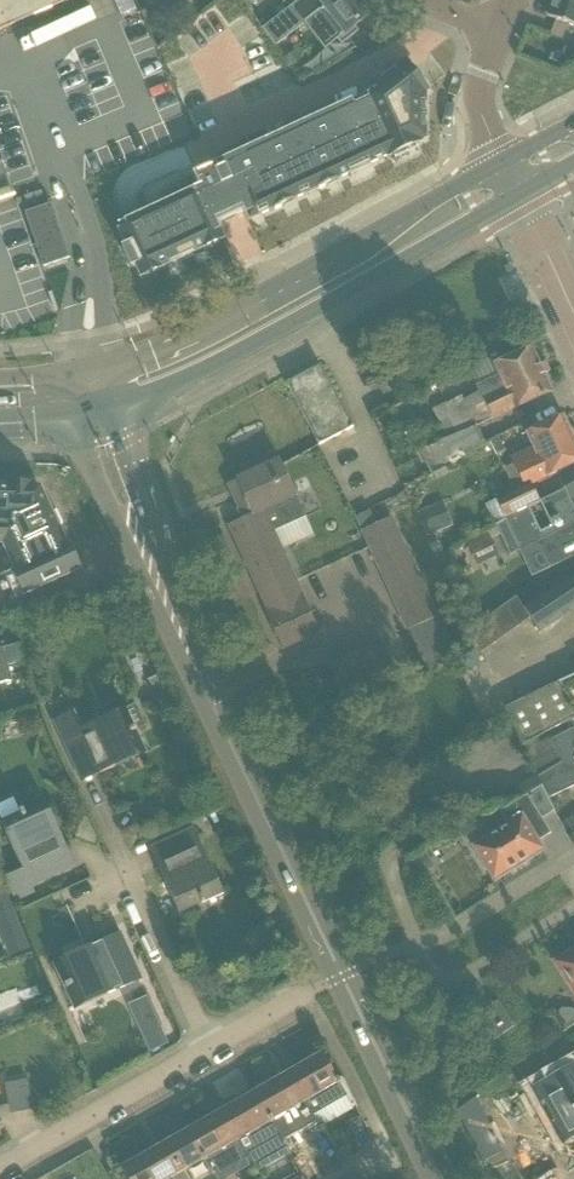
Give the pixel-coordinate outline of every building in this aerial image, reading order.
[(71,0),(0,0),(0,30),(71,0)] [(123,18),(140,10),(135,0),(114,0),(123,18)] [(160,24),(177,10),(169,0),(141,0),(160,24)] [(263,28),(276,46),(290,36),(287,32),(290,29),(293,33),(304,24),(310,20),(328,44),(327,45),(329,47),(337,41),(341,45),(355,35),(354,34),(353,34),(350,30),(354,27),(371,14),(369,11),(373,8),(366,0),(300,0),(291,6),(263,28)] [(547,16),(573,27),(573,0),(553,0),(547,16)] [(123,234),(121,235),(126,246),(121,248),(131,268),(136,266),(141,278),(161,268),(169,264),(164,254),(173,250),(178,260),(195,252),(202,249),(203,249),(222,240),(215,224),(223,221),(223,222),(236,216),(236,215),(244,211),(244,213),(247,212),(256,208),(259,216),(260,216),(270,211),(271,212),(284,206),(285,206),(281,198),(289,194),(293,202),(296,201),(295,199),(306,194),(303,186),(311,182),(315,192),(328,185),(329,185),(325,178),(333,174),(337,182),(337,181),(340,180),(339,179),(350,174),(351,173),(347,166),(355,162),(356,161),(364,158),(368,165),(387,156),(388,158),(394,155),(414,146),(420,143),(419,142),(424,139),(424,115),(426,115),(425,104),(424,104),(424,94),(427,92),(413,73),(405,63),(397,69),(382,81),(380,79),(370,87),(372,89),(366,94),(366,95),(369,101),(226,167),(223,160),(193,175),(202,194),(130,227),(131,230),(123,234)] [(24,213),(43,267),(70,258),(51,204),(24,213)] [(446,439),(426,449),(437,470),(450,463),(451,465),(486,446),(476,426),(492,419),(529,402),(552,391),(531,348),(494,365),(495,367),(471,379),(478,393),(464,400),(456,404),(454,400),(433,410),(446,439)] [(297,405),(319,446),(354,427),(332,388),(321,365),(286,383),(297,405)] [(496,502),(504,518),(540,502),(532,484),(562,470),(573,464),(573,439),(563,416),(542,426),(526,434),(532,447),(510,458),(513,464),(504,469),(515,492),(496,502)] [(266,614),(282,648),(319,632),(303,597),(273,533),(306,518),(280,460),(275,463),(271,454),(244,467),(247,475),(228,484),(244,518),(229,525),(269,613),(266,614)] [(493,524),(509,556),(521,551),(537,543),(573,525),(573,485),(566,489),(553,495),(540,502),(504,518),(493,524)] [(6,543),(20,572),(17,574),(19,578),(25,591),(27,596),(82,570),(72,549),(68,550),(58,528),(63,526),(63,527),(65,526),(65,525),(64,523),(59,513),(59,512),(58,512),(57,512),(57,513),(52,515),(41,490),(34,490),(34,487),(10,486),(10,489),(6,489),(3,489),(0,489),(0,543),(6,543)] [(418,515),(426,534),(445,526),(437,507),(418,515)] [(390,515),(357,530),(402,630),(435,616),(390,515)] [(549,569),(573,558),(573,525),(537,543),(549,569)] [(466,542),(472,556),(494,546),(488,532),(466,542)] [(464,642),(475,657),(530,619),(539,633),(573,609),(573,574),(523,608),(516,597),(467,632),(471,638),(464,642)] [(12,683),(4,649),(0,650),(0,686),(12,683)] [(558,683),(573,714),(573,675),(558,683)] [(573,719),(573,714),(558,683),(505,709),(523,744),(573,719)] [(91,754),(100,774),(115,767),(113,763),(142,750),(133,732),(137,730),(127,708),(81,729),(73,711),(54,720),(73,762),(91,754)] [(542,786),(548,798),(573,787),(573,729),(551,740),(562,762),(538,776),(543,785),(542,786)] [(542,786),(543,785),(538,776),(536,777),(514,788),(519,798),(542,786)] [(488,869),(494,878),(511,868),(513,871),(526,863),(524,860),(541,849),(537,842),(551,833),(542,819),(555,812),(548,798),(542,786),(527,795),(503,810),(512,824),(475,847),(481,857),(478,859),(485,871),(488,869)] [(3,875),(14,902),(33,893),(30,887),(55,876),(46,857),(67,848),(60,833),(56,835),(43,807),(24,815),(23,811),(0,821),(21,867),(3,875)] [(168,880),(181,908),(199,900),(201,904),(223,895),(192,829),(169,839),(178,858),(158,867),(165,882),(168,880)] [(425,854),(412,862),(420,875),(428,871),(431,863),(425,854)] [(0,892),(0,913),(13,908),(5,890),(0,892)] [(87,953),(59,966),(68,986),(64,988),(65,989),(74,1010),(83,1006),(141,979),(120,933),(85,949),(87,953)] [(572,951),(568,951),(560,956),(559,960),(555,962),(573,991),(573,950),(572,951)] [(477,1015),(494,1040),(515,1026),(498,1001),(477,1015)] [(555,1011),(540,1021),(553,1040),(567,1030),(555,1011)] [(160,1026),(141,1035),(149,1053),(168,1044),(160,1026)] [(312,1114),(313,1116),(314,1116),(347,1096),(322,1052),(288,1072),(306,1103),(312,1114)] [(532,1087),(540,1102),(544,1100),(555,1120),(553,1122),(563,1141),(573,1135),(573,1065),(557,1074),(532,1087)] [(273,1122),(305,1103),(306,1103),(288,1072),(254,1091),(272,1122),(273,1122)] [(8,1088),(12,1112),(31,1109),(27,1085),(26,1082),(7,1086),(8,1088)] [(272,1122),(254,1091),(229,1105),(236,1118),(228,1123),(239,1141),(245,1151),(247,1154),(281,1135),(273,1122),(272,1122)] [(239,1141),(228,1123),(221,1127),(213,1114),(188,1129),(206,1160),(213,1174),(247,1154),(245,1151),(239,1141)] [(298,1122),(309,1140),(323,1131),(314,1116),(313,1116),(312,1114),(298,1122)] [(154,1148),(172,1178),(190,1178),(186,1171),(206,1160),(188,1129),(154,1148)] [(349,1147),(336,1152),(340,1161),(353,1157),(349,1147)] [(154,1148),(121,1167),(127,1178),(172,1178),(154,1148)]
